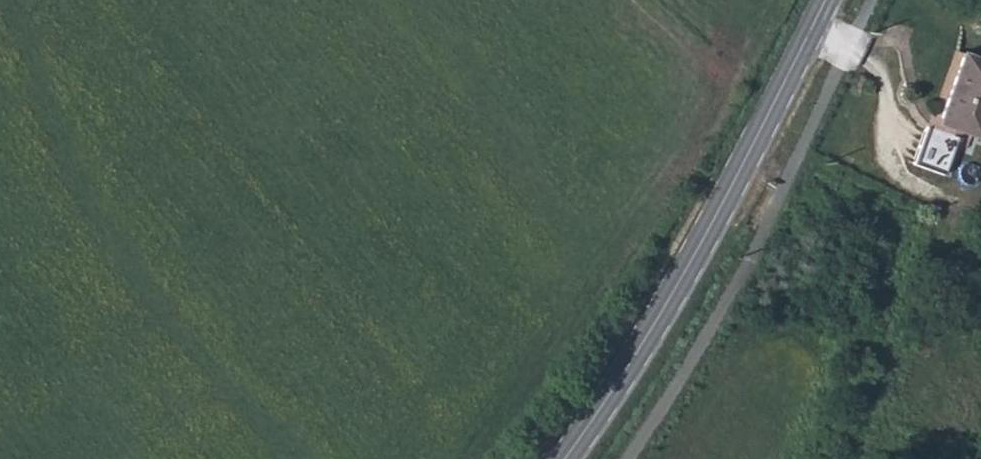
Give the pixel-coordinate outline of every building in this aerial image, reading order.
[(960,45),(934,117),(978,133),(980,125),(980,53),(960,45)]
